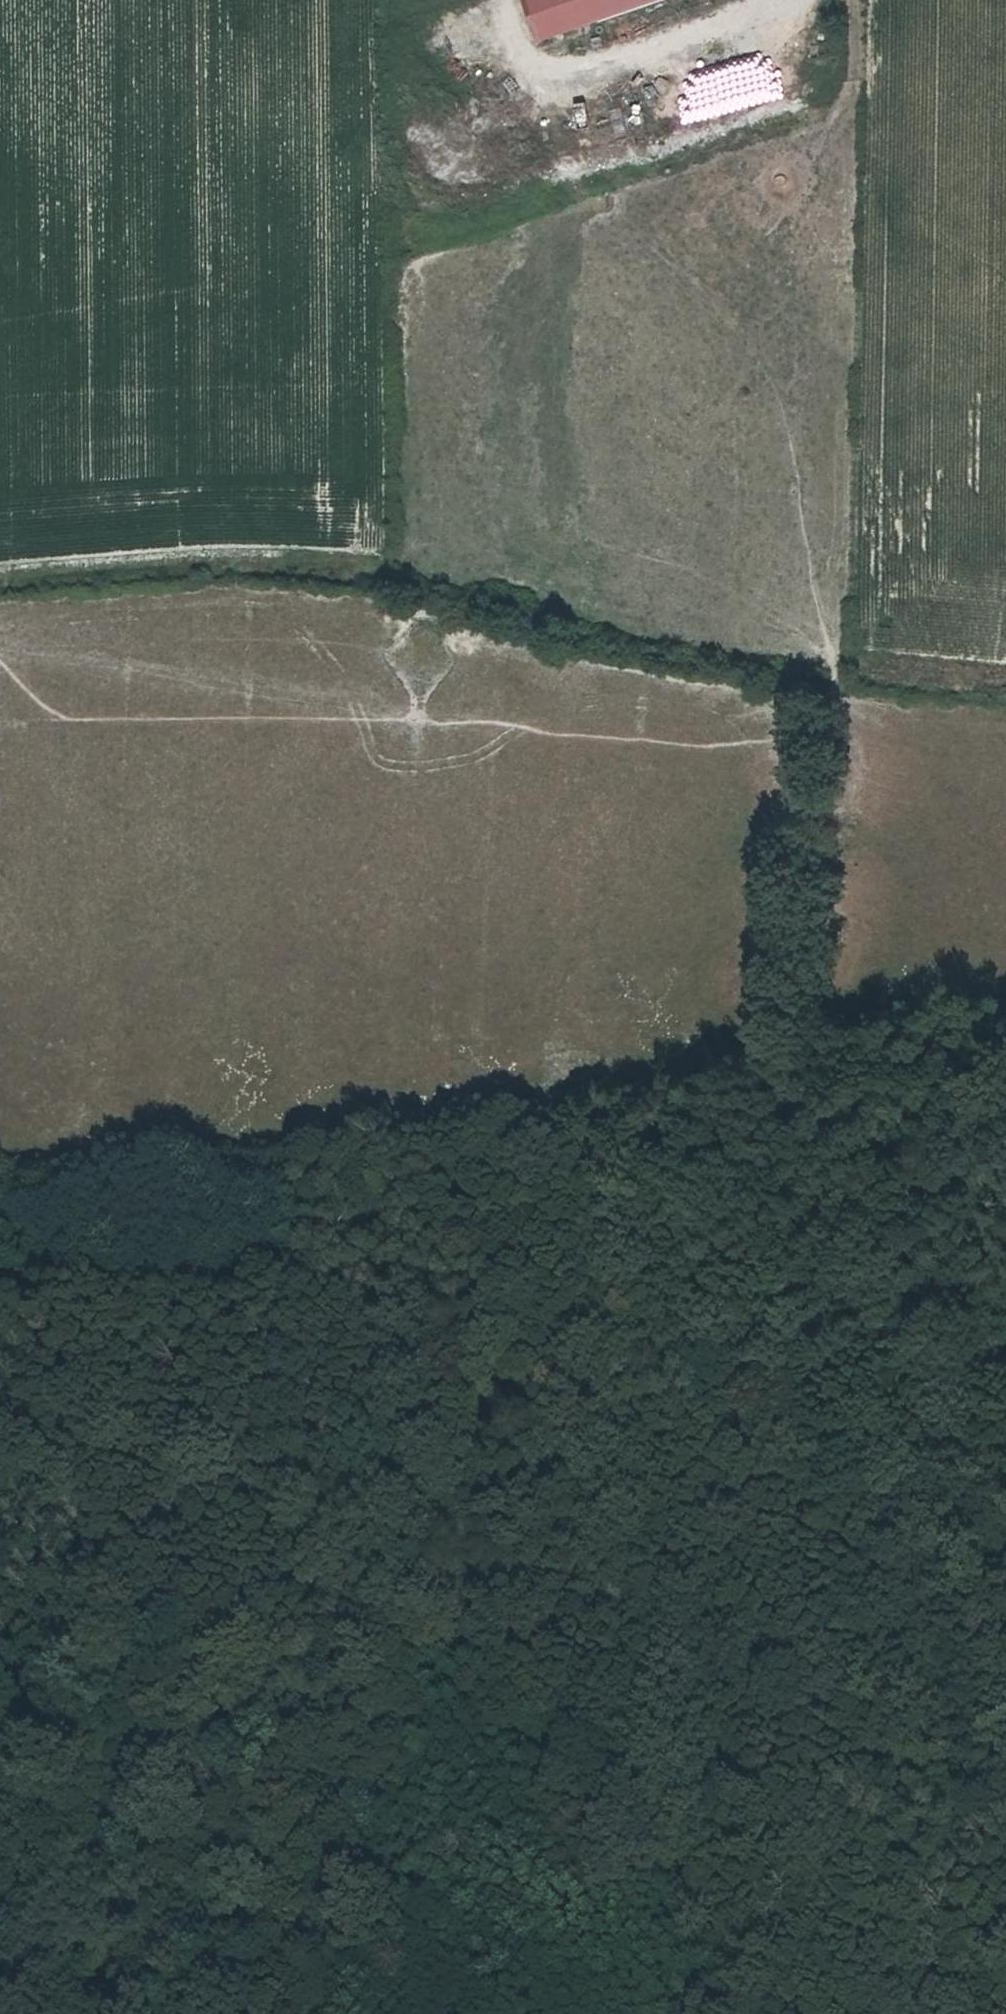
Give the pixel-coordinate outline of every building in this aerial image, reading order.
[(580,0),(529,0),(542,38),(587,23),(580,0)] [(636,0),(580,0),(587,23),(637,4),(636,0)]
